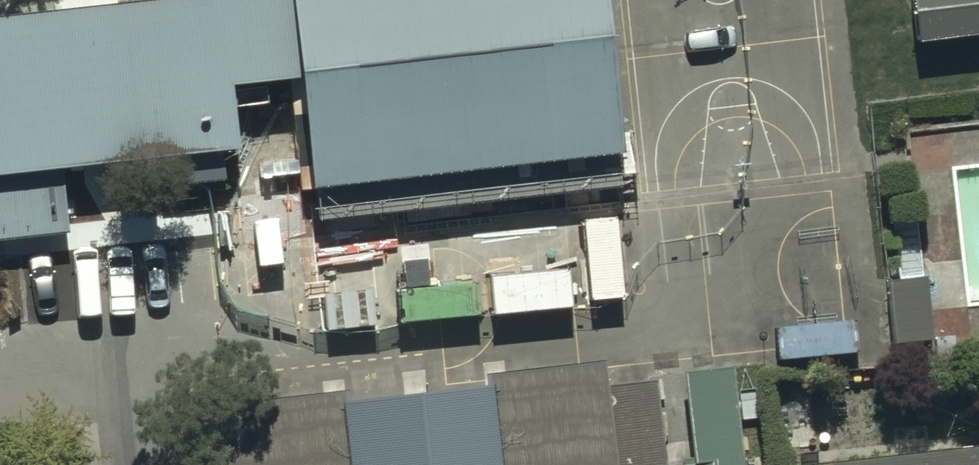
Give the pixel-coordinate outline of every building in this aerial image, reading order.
[(238,146),(231,83),(221,0),(96,0),(0,11),(0,237),(67,229),(60,166),(148,156),(152,186),(223,178),(220,149),(238,146)] [(231,83),(251,81),(298,76),(289,0),(221,0),(231,83)] [(314,211),(317,210),(319,235),(624,200),(622,176),(604,0),(289,0),(298,76),(314,211)] [(922,55),(978,48),(978,0),(915,0),(922,55)] [(928,287),(888,292),(896,361),(936,356),(928,287)] [(737,376),(687,381),(696,464),(747,464),(737,376)] [(608,398),(605,378),(534,386),(491,392),(492,406),(500,464),(615,464),(608,398)] [(615,464),(665,464),(656,393),(608,398),(615,464)] [(492,406),(338,424),(344,464),(500,464),(492,406)] [(210,464),(344,464),(338,424),(336,409),(205,422),(210,464)] [(820,464),(978,464),(978,448),(820,464)]
